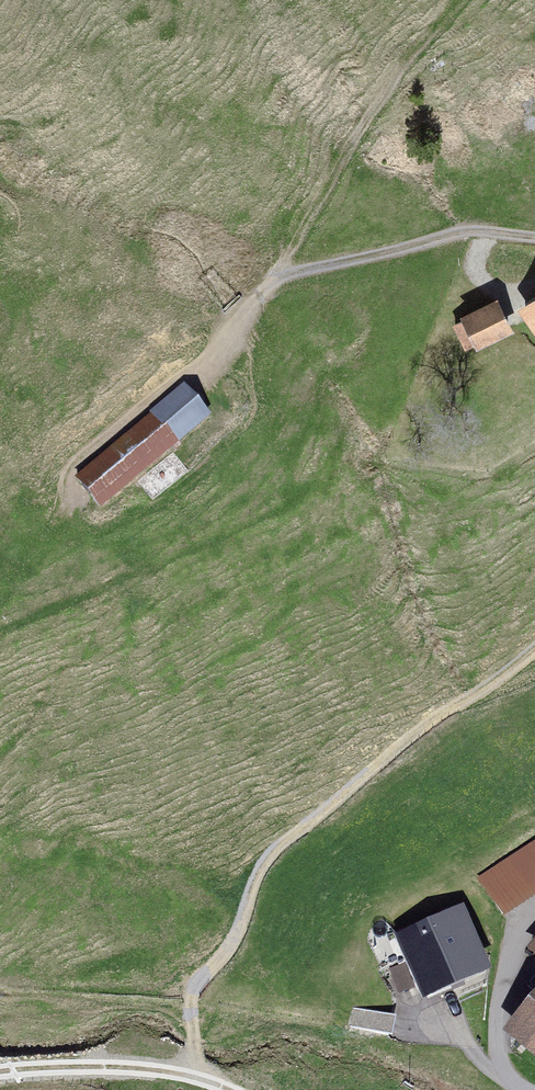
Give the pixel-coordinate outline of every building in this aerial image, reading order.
[(519,308),(534,330),(534,296),(519,308)] [(496,299),(458,319),(473,347),(511,327),(496,299)] [(149,413),(69,474),(93,504),(173,443),(149,413)] [(476,880),(504,923),(534,903),(534,843),(476,880)] [(464,911),(397,938),(424,1004),(491,977),(464,911)] [(504,1036),(534,1063),(534,1000),(504,1036)] [(394,1031),(396,1016),(354,1008),(351,1024),(394,1031)]
